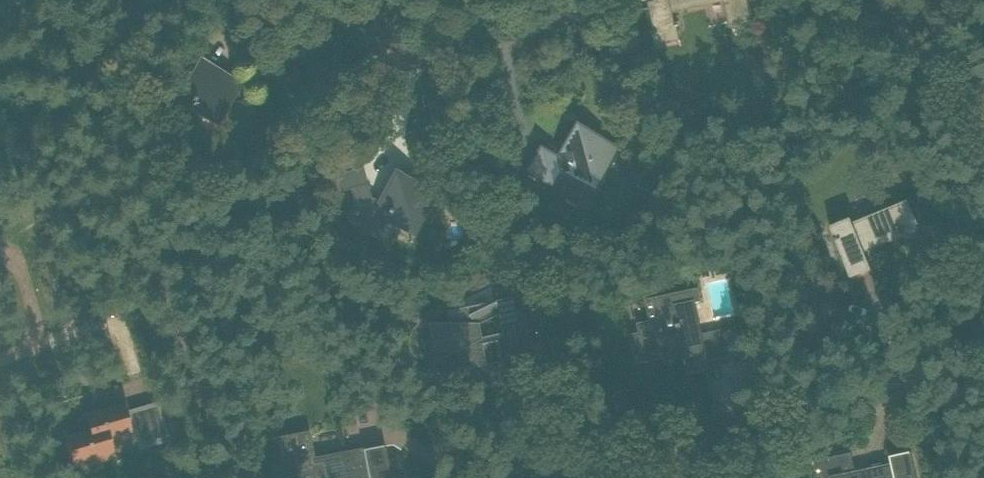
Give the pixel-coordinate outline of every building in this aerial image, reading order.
[(174,101),(198,115),(199,112),(217,122),(236,89),(234,82),(201,63),(191,80),(188,78),(174,101)] [(527,172),(544,182),(551,186),(560,171),(594,190),(618,148),(578,125),(558,159),(540,149),(527,172)] [(354,203),(345,220),(361,228),(360,230),(376,239),(386,222),(415,237),(426,220),(421,217),(431,200),(429,192),(395,174),(379,205),(369,200),(365,185),(367,185),(363,167),(334,175),(338,191),(350,189),(354,203)] [(871,269),(863,250),(917,228),(907,203),(888,211),(887,208),(852,222),(850,217),(829,226),(850,278),(871,269)] [(649,320),(636,323),(638,332),(633,333),(639,359),(666,353),(667,357),(686,353),(690,370),(708,366),(706,359),(729,355),(723,329),(701,333),(695,303),(701,301),(698,287),(644,299),(649,320)] [(518,362),(519,362),(514,337),(520,336),(512,297),(494,301),(494,302),(469,315),(467,307),(446,312),(449,325),(428,325),(436,360),(455,351),(460,371),(486,365),(482,344),(496,341),(500,362),(517,359),(518,362)] [(68,444),(65,445),(70,460),(73,459),(75,466),(91,461),(91,463),(114,457),(109,440),(131,433),(123,405),(86,415),(91,430),(66,437),(68,444)] [(164,422),(150,427),(155,444),(169,440),(164,422)] [(363,451),(344,455),(344,454),(313,460),(312,455),(306,456),(303,443),(287,446),(294,477),(314,473),(315,477),(387,477),(381,447),(383,447),(383,446),(362,450),(363,451)] [(908,454),(907,453),(890,457),(891,465),(833,477),(913,477),(908,454)] [(834,474),(830,457),(819,460),(822,476),(834,474)]
